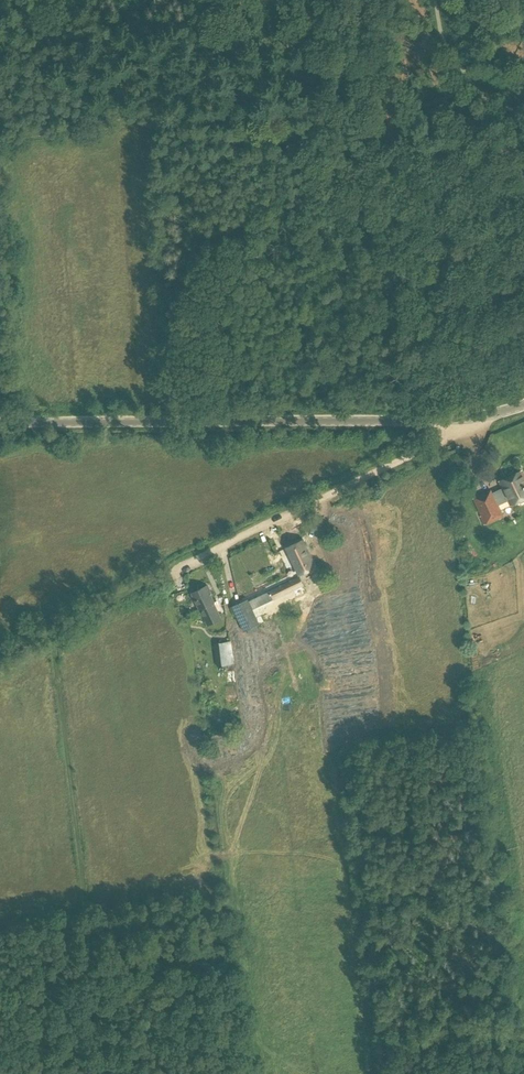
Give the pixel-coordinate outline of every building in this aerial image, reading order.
[(515,152),(523,162),(523,161),(523,147),(523,146),(515,152)] [(382,470),(371,474),(373,479),(384,475),(382,470)] [(482,516),(480,516),(484,524),(502,515),(498,505),(509,500),(511,505),(518,502),(521,503),(523,501),(523,477),(521,471),(499,481),(503,488),(492,493),(491,490),(474,498),(482,516)] [(286,548),(299,575),(316,567),(303,540),(286,548)] [(199,568),(211,563),(208,558),(196,563),(199,568)] [(299,577),(269,591),(274,600),(294,590),(303,586),(304,586),(299,577)] [(206,585),(192,592),(199,609),(200,609),(201,611),(202,610),(213,605),(215,605),(214,602),(211,595),(212,595),(208,585),(207,586),(206,585)] [(269,591),(233,608),(243,631),(259,622),(253,609),(274,600),(269,591)] [(202,610),(201,611),(207,625),(221,618),(215,605),(213,605),(202,610)] [(233,663),(229,640),(215,642),(218,666),(233,663)]
